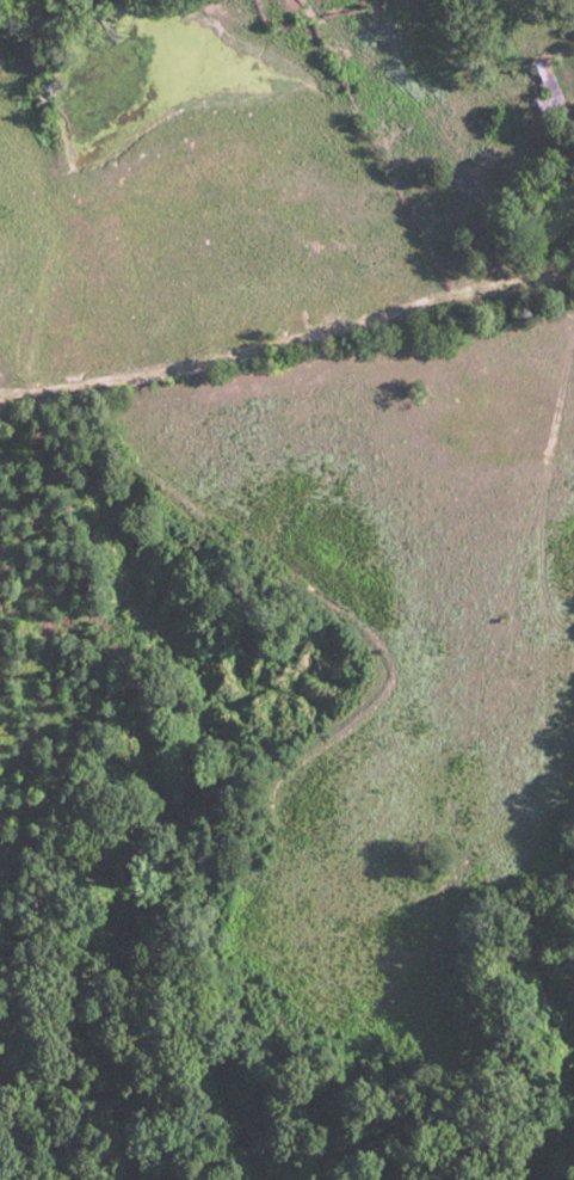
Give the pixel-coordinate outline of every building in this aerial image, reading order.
[(531,64),(547,110),(563,105),(547,58),(531,64)]
